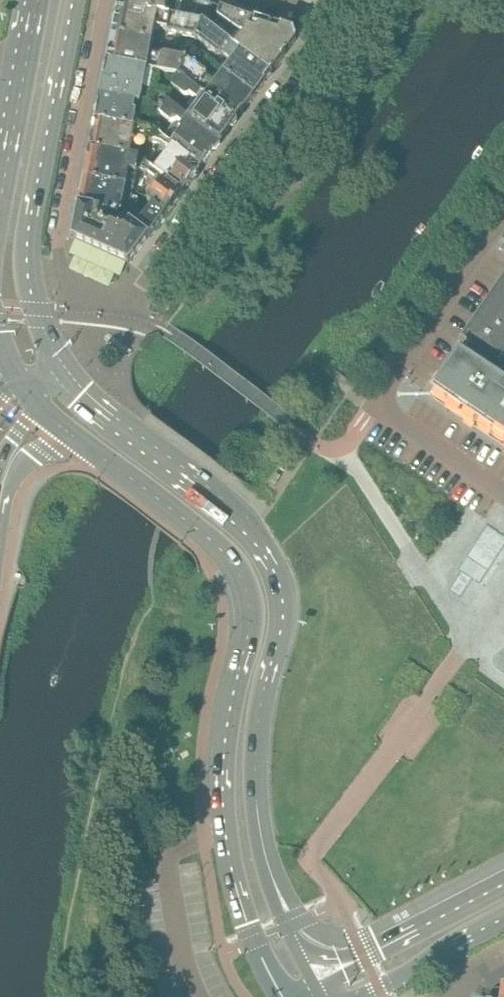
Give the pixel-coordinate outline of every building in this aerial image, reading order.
[(118,5),(178,17),(182,1),(179,0),(119,0),(118,5)] [(219,16),(222,6),(203,0),(199,0),(192,19),(203,22),(214,29),(219,16)] [(118,5),(113,34),(152,41),(155,28),(166,30),(169,33),(190,37),(194,40),(203,22),(192,19),(178,17),(118,5)] [(222,6),(219,16),(239,30),(230,42),(251,57),(274,25),(222,6)] [(203,22),(194,40),(198,42),(218,57),(221,55),(222,55),(232,62),(223,73),(254,96),(272,73),(251,57),(230,42),(214,29),(203,22)] [(251,57),(272,73),(297,39),(294,32),(274,25),(251,57)] [(152,41),(113,34),(107,62),(147,70),(179,76),(186,59),(165,55),(161,57),(150,55),(152,41)] [(179,76),(237,120),(254,96),(223,73),(215,84),(207,79),(207,78),(207,74),(186,58),(186,59),(179,76)] [(147,70),(107,62),(101,97),(164,109),(167,103),(170,94),(144,89),(147,70)] [(179,76),(173,88),(185,98),(189,98),(190,96),(195,100),(183,115),(188,118),(220,142),(237,120),(179,76)] [(164,109),(101,97),(96,121),(134,128),(137,114),(160,119),(161,116),(164,109)] [(171,145),(201,167),(220,142),(188,118),(167,103),(164,109),(161,116),(172,124),(177,123),(177,122),(183,126),(180,130),(181,131),(171,145)] [(154,132),(134,128),(96,121),(90,150),(139,159),(141,146),(146,141),(162,145),(168,150),(167,155),(171,150),(169,148),(171,145),(154,132)] [(141,159),(157,171),(183,190),(201,167),(171,145),(169,148),(171,150),(167,155),(162,162),(141,159)] [(139,159),(90,150),(85,179),(133,188),(137,168),(146,170),(153,175),(157,171),(141,159),(139,159)] [(154,206),(166,214),(183,190),(157,171),(153,175),(157,178),(154,181),(160,185),(148,202),(153,206),(154,206)] [(133,188),(85,179),(80,207),(118,214),(127,221),(129,213),(133,188)] [(129,213),(127,221),(149,237),(166,214),(154,206),(153,206),(141,221),(132,214),(129,213)] [(118,214),(80,207),(74,238),(102,250),(118,214)] [(118,214),(102,250),(129,263),(149,237),(127,221),(118,214)] [(494,360),(498,362),(503,354),(503,284),(503,285),(502,286),(476,324),(475,324),(475,325),(475,326),(469,335),(468,334),(468,335),(468,336),(465,340),(471,344),(494,360)] [(487,370),(494,360),(471,344),(464,354),(461,352),(432,393),(493,435),(503,420),(503,382),(487,370)] [(493,435),(503,443),(503,420),(493,435)] [(276,473),(271,482),(276,484),(280,476),(276,473)]
